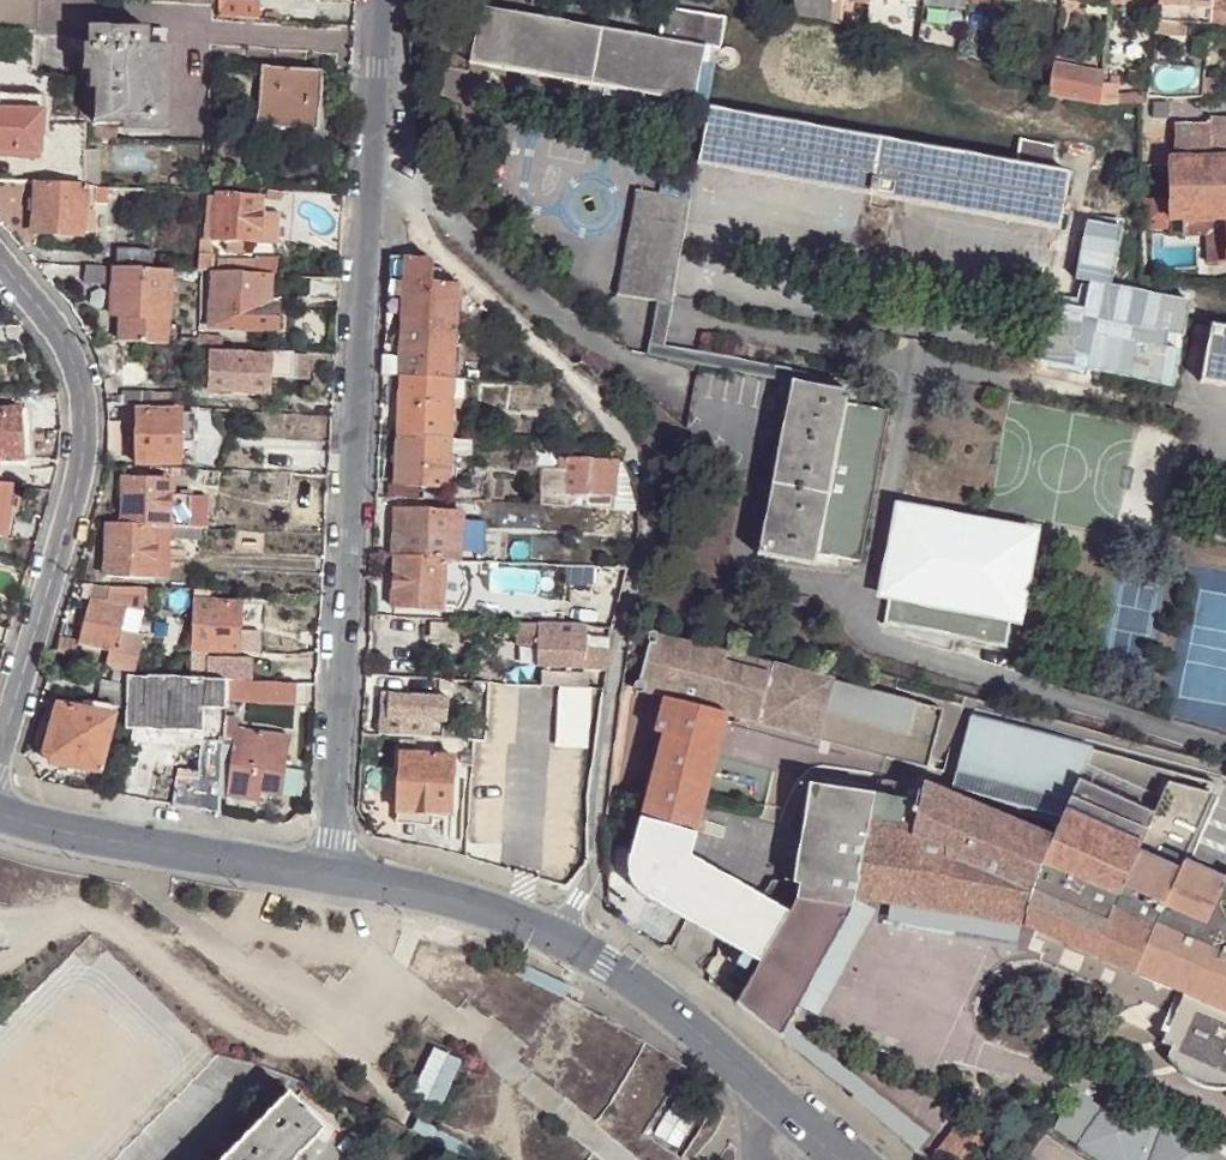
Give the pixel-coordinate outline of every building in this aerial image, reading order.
[(33,29),(34,0),(0,0),(0,27),(33,29)] [(228,0),(218,0),(217,13),(227,14),(228,0)] [(259,17),(260,4),(260,0),(228,0),(227,14),(259,17)] [(794,9),(830,19),(830,17),(832,0),(795,0),(794,9)] [(830,17),(839,19),(842,0),(832,0),(830,17)] [(924,5),(965,9),(966,0),(925,0),(924,5)] [(1212,8),(1212,11),(1225,12),(1225,0),(1213,0),(1212,8)] [(1187,5),(1159,2),(1158,20),(1186,23),(1187,5)] [(586,85),(695,103),(705,46),(718,48),(719,48),(724,17),(663,5),(658,39),(478,5),(474,28),(461,26),(457,50),(470,53),(468,62),(586,85)] [(1212,8),(1187,5),(1186,23),(1210,25),(1211,23),(1212,11),(1212,8)] [(1212,11),(1211,23),(1225,25),(1225,12),(1212,11)] [(868,12),(865,28),(904,39),(907,21),(868,12)] [(1186,23),(1158,20),(1156,34),(1183,37),(1186,23)] [(96,123),(152,124),(153,103),(163,103),(165,47),(163,47),(147,47),(148,28),(90,26),(90,44),(98,45),(98,69),(96,123)] [(164,29),(148,28),(147,47),(163,47),(164,29)] [(85,68),(98,69),(98,45),(90,44),(86,44),(85,68)] [(688,199),(696,162),(707,105),(708,99),(718,48),(705,46),(695,103),(687,140),(677,196),(688,199)] [(1053,63),(1049,93),(1099,104),(1103,72),(1053,63)] [(321,71),(260,66),(255,125),(276,127),(316,130),(321,73),(321,71)] [(1213,73),(1206,71),(1203,98),(1220,97),(1221,80),(1213,79),(1213,73)] [(316,130),(276,127),(275,137),(322,141),(321,102),(321,73),(316,130)] [(591,122),(687,140),(695,103),(586,85),(580,112),(592,114),(591,122)] [(28,111),(29,95),(0,92),(0,108),(28,111)] [(28,111),(46,112),(47,97),(29,95),(28,111)] [(153,103),(152,124),(162,125),(163,103),(153,103)] [(872,194),(905,201),(916,143),(713,106),(707,105),(696,162),(872,194)] [(26,154),(28,111),(0,108),(0,152),(26,154)] [(28,111),(26,154),(41,155),(46,112),(28,111)] [(1204,119),(1204,126),(1205,158),(1177,158),(1171,158),(1172,199),(1172,227),(1173,233),(1225,234),(1225,119),(1204,119)] [(1177,126),(1177,158),(1205,158),(1204,126),(1177,126)] [(1016,161),(1034,164),(1054,168),(1058,147),(1022,139),(1016,161)] [(1023,222),(1034,164),(1016,161),(916,143),(905,201),(1023,222)] [(86,155),(84,186),(100,188),(100,156),(86,155)] [(1054,168),(1034,164),(1023,222),(1060,229),(1071,171),(1054,168)] [(84,186),(36,183),(33,231),(81,235),(84,196),(84,186)] [(144,201),(145,190),(107,188),(100,188),(84,186),(84,196),(106,198),(144,201)] [(670,295),(688,199),(677,196),(635,188),(615,292),(655,300),(669,303),(670,295)] [(261,196),(217,192),(213,241),(257,245),(257,243),(277,244),(279,213),(259,212),(261,196)] [(282,194),(266,193),(265,200),(281,202),(282,194)] [(84,196),(81,235),(104,237),(106,198),(84,196)] [(1172,227),(1172,199),(1148,199),(1149,228),(1172,227)] [(198,254),(207,254),(209,242),(200,241),(198,254)] [(115,269),(151,270),(152,252),(116,250),(115,269)] [(196,274),(201,274),(201,273),(205,273),(207,254),(198,254),(196,274)] [(402,355),(401,376),(451,379),(457,282),(435,281),(429,281),(430,267),(431,259),(430,258),(389,256),(388,279),(405,280),(402,355)] [(231,261),(230,274),(241,275),(242,262),(231,261)] [(114,286),(115,269),(85,266),(83,285),(114,286)] [(166,320),(169,272),(151,270),(115,269),(114,286),(112,316),(120,317),(130,317),(166,320)] [(230,274),(213,273),(210,328),(276,332),(278,305),(268,305),(270,277),(241,275),(230,274)] [(338,301),(339,281),(311,279),(309,299),(338,301)] [(661,344),(669,303),(655,300),(644,354),(661,344)] [(152,345),(165,345),(164,340),(166,320),(130,317),(120,317),(118,342),(128,343),(152,345)] [(1225,386),(1225,327),(1211,324),(1201,381),(1225,386)] [(0,326),(0,349),(11,348),(4,326),(0,326)] [(198,347),(224,348),(224,337),(198,335),(198,342),(198,347)] [(808,372),(661,344),(644,354),(790,382),(790,380),(805,383),(808,372)] [(308,354),(273,351),(272,357),(210,353),(208,389),(271,393),(272,377),(307,379),(308,354)] [(384,354),(382,375),(401,376),(402,355),(384,354)] [(401,376),(397,436),(449,439),(450,398),(451,379),(401,376)] [(103,381),(107,393),(117,390),(113,377),(103,381)] [(451,379),(450,398),(460,400),(462,380),(451,379)] [(848,391),(805,383),(790,380),(790,382),(757,553),(815,565),(817,553),(846,403),(848,391)] [(125,405),(185,409),(186,396),(126,393),(125,399),(125,405)] [(891,412),(846,403),(817,553),(862,562),(891,412)] [(24,460),(22,405),(0,406),(0,462),(24,460)] [(22,405),(24,460),(33,460),(30,405),(22,405)] [(179,452),(180,414),(180,412),(136,411),(135,462),(179,464),(179,452)] [(195,414),(180,414),(179,452),(195,453),(195,414)] [(397,436),(395,483),(418,485),(449,487),(449,475),(451,454),(451,440),(449,439),(397,436)] [(472,441),(451,440),(451,454),(457,455),(465,455),(471,455),(472,441)] [(564,504),(565,506),(593,508),(609,509),(633,509),(629,481),(621,466),(615,466),(616,461),(567,459),(566,469),(564,504)] [(537,503),(564,504),(566,469),(539,467),(539,475),(537,503)] [(156,527),(167,528),(203,530),(204,498),(169,496),(170,479),(122,477),(120,526),(156,527)] [(389,483),(388,497),(396,498),(417,498),(418,485),(395,483),(389,483)] [(0,485),(0,537),(3,538),(7,506),(11,486),(0,485)] [(396,498),(395,508),(422,510),(423,499),(417,498),(396,498)] [(7,506),(3,538),(12,539),(16,507),(7,506)] [(395,508),(393,556),(395,556),(444,559),(458,559),(460,534),(461,513),(422,510),(395,508)] [(904,514),(890,589),(1012,612),(1026,538),(904,514)] [(153,580),(154,559),(156,527),(120,526),(107,525),(104,576),(153,580)] [(166,559),(167,528),(156,527),(154,559),(166,559)] [(460,534),(458,559),(482,560),(484,536),(460,534)] [(444,559),(395,556),(393,610),(440,612),(444,559)] [(1012,612),(890,589),(883,623),(1006,647),(1012,612)] [(125,608),(125,609),(139,612),(141,602),(122,597),(119,606),(125,608)] [(127,673),(133,673),(142,638),(118,632),(125,609),(125,608),(119,606),(90,600),(80,642),(109,649),(106,666),(116,669),(126,673),(127,673)] [(242,604),(195,601),(193,649),(208,650),(239,651),(242,604)] [(542,625),(514,624),(513,640),(543,642),(542,666),(560,669),(561,633),(586,634),(585,637),(603,639),(602,637),(610,637),(611,629),(586,627),(562,625),(542,625)] [(1222,881),(1223,878),(1181,860),(1216,801),(1209,797),(1212,792),(1217,783),(1121,757),(1030,732),(970,716),(951,788),(1060,817),(1050,839),(921,785),(921,787),(875,779),(872,795),(807,785),(792,879),(776,880),(771,881),(761,897),(737,883),(688,854),(726,712),(923,764),(927,752),(933,732),(935,725),(929,702),(651,629),(636,688),(661,695),(652,731),(659,733),(627,856),(625,867),(627,879),(635,889),(645,895),(705,930),(758,960),(735,1005),(778,1038),(792,1012),(855,898),(928,909),(1012,923),(1023,926),(1129,972),(1128,975),(1158,989),(1178,999),(1158,1045),(1168,1049),(1164,1059),(1172,1070),(1185,1081),(1201,1089),(1219,1092),(1225,1091),(1225,883),(1222,881)] [(561,633),(560,669),(568,669),(584,671),(583,669),(584,649),(585,637),(586,634),(561,633)] [(208,650),(193,649),(191,677),(204,678),(206,678),(207,659),(208,650)] [(583,669),(596,670),(599,670),(605,670),(608,651),(584,649),(583,669)] [(228,680),(242,681),(242,660),(207,659),(206,678),(228,680)] [(103,678),(112,680),(116,669),(106,666),(103,678)] [(121,686),(126,673),(116,669),(112,680),(112,683),(121,686)] [(568,674),(567,688),(593,691),(596,670),(583,669),(584,671),(568,669),(568,674)] [(542,672),(541,686),(567,688),(568,674),(542,672)] [(126,700),(127,673),(126,673),(121,686),(112,683),(112,680),(103,678),(101,678),(98,696),(126,700)] [(144,727),(147,674),(133,673),(127,673),(126,700),(124,725),(144,727)] [(204,678),(191,677),(147,674),(144,727),(201,731),(203,701),(204,678)] [(206,678),(204,678),(203,701),(226,703),(226,698),(228,680),(206,678)] [(295,704),(297,686),(242,681),(228,680),(226,698),(295,704)] [(379,734),(448,737),(447,726),(448,698),(383,694),(379,734)] [(544,716),(520,716),(520,742),(594,742),(594,697),(544,697),(544,716)] [(117,706),(83,701),(59,698),(46,745),(57,764),(101,771),(117,706)] [(934,703),(929,702),(935,725),(941,705),(934,703)] [(220,792),(220,793),(226,794),(235,725),(237,725),(238,715),(225,714),(224,740),(220,792)] [(235,725),(226,794),(258,800),(261,791),(280,794),(285,767),(273,764),(279,733),(237,725),(235,725)] [(448,739),(465,740),(465,727),(447,726),(448,737),(448,739)] [(289,735),(279,733),(273,764),(285,767),(289,735)] [(196,808),(219,812),(220,793),(220,792),(224,740),(201,739),(199,769),(197,787),(196,808)] [(934,753),(927,752),(923,764),(931,766),(934,753)] [(453,758),(399,755),(395,823),(429,825),(430,819),(448,820),(453,758)] [(486,837),(549,853),(565,792),(502,775),(486,837)] [(173,804),(196,808),(197,787),(175,785),(173,804)] [(855,898),(792,1012),(803,1018),(810,1005),(828,973),(856,923),(923,934),(1009,948),(1010,936),(1012,923),(928,909),(855,898)] [(324,1130),(287,1095),(223,1159),(295,1159),(324,1130)] [(1158,1129),(1125,1119),(1114,1115),(1112,1118),(1091,1105),(1081,1122),(1069,1141),(1099,1159),(1216,1159),(1216,1147),(1202,1143),(1173,1134),(1171,1138),(1154,1138),(1158,1129)] [(986,1133),(961,1113),(951,1126),(938,1143),(930,1154),(937,1159),(965,1159),(986,1133)] [(1173,1134),(1158,1129),(1154,1138),(1171,1138),(1173,1134)]
